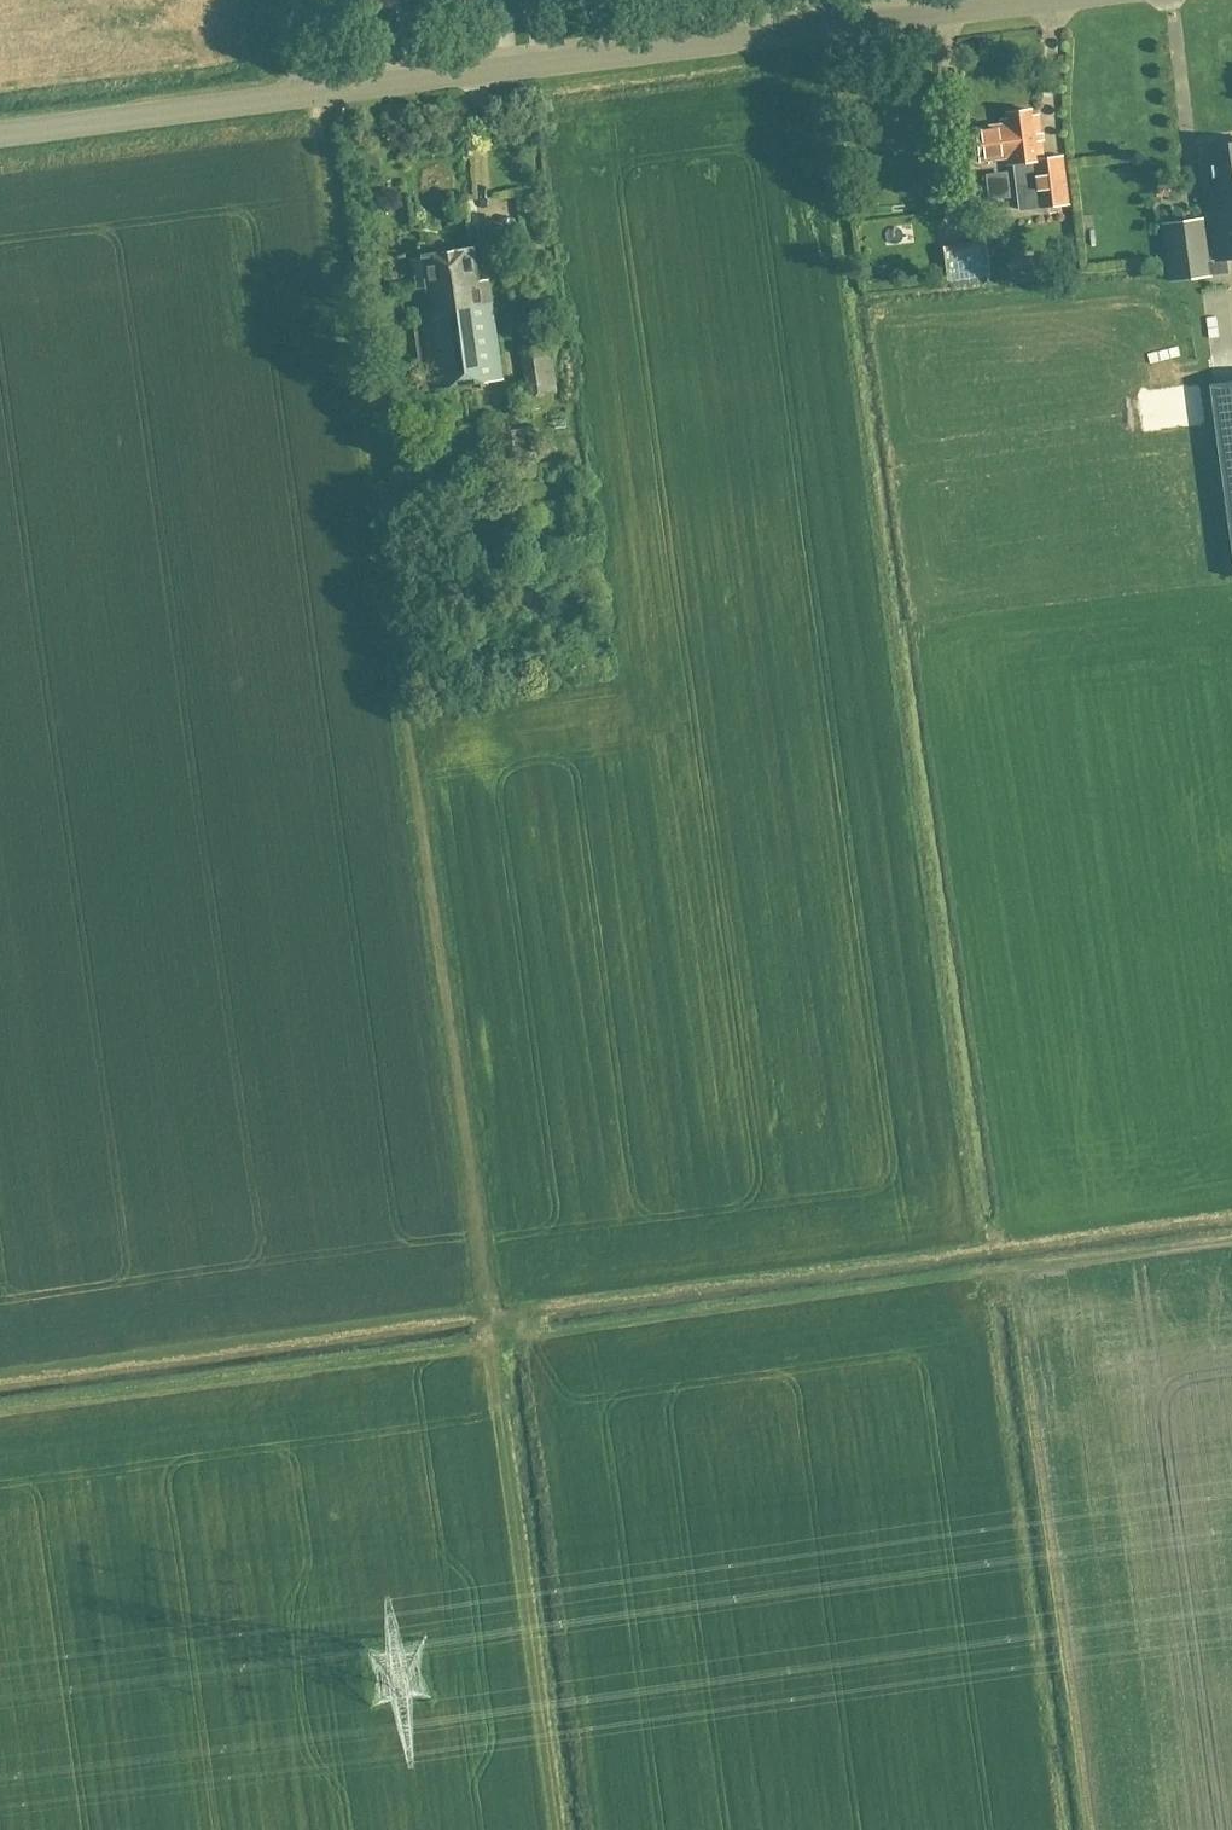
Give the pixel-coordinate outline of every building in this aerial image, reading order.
[(1001,125),(976,128),(979,162),(1005,159),(1005,165),(1013,164),(1019,210),(1065,205),(1060,159),(1043,161),(1038,115),(1030,116),(1030,110),(1006,113),(1007,119),(1000,120),(1001,125)] [(1172,241),(1164,242),(1170,283),(1186,281),(1210,278),(1227,275),(1225,261),(1231,261),(1231,143),(1211,146),(1213,163),(1210,164),(1213,187),(1202,188),(1206,222),(1208,237),(1204,237),(1197,237),(1195,224),(1170,227),(1172,241)] [(989,274),(985,247),(943,252),(947,280),(989,274)] [(426,289),(415,290),(429,388),(501,378),(487,280),(476,281),(471,249),(421,256),(426,289)] [(1049,271),(1048,260),(1032,261),(1033,272),(1049,271)] [(550,347),(521,351),(527,396),(556,392),(550,347)] [(1231,558),(1231,381),(1209,384),(1231,558)]
